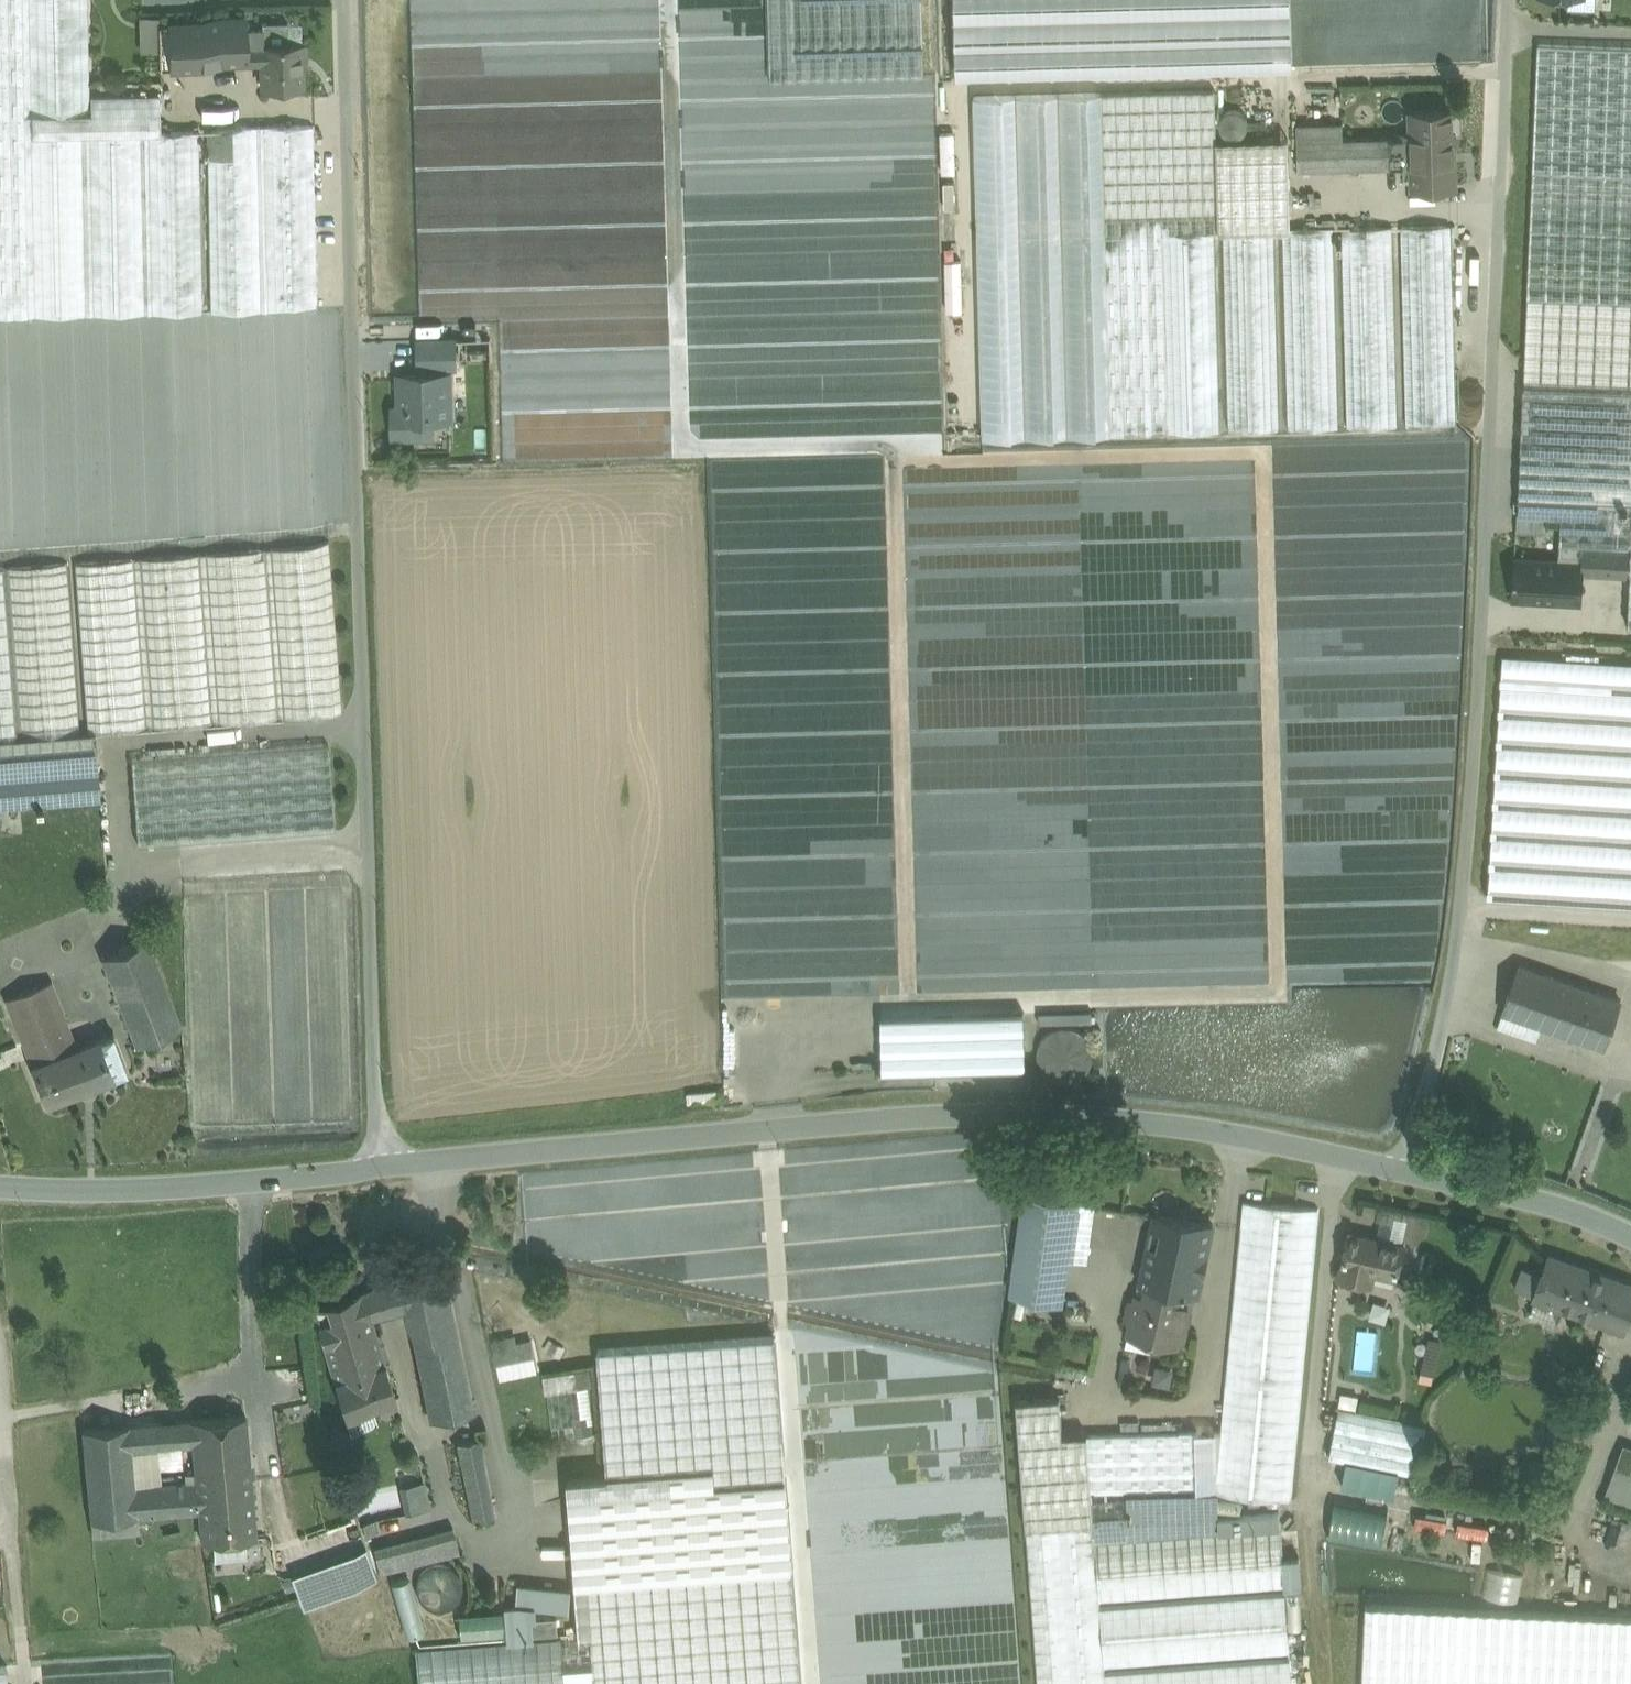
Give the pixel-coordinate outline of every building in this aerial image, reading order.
[(34,310),(30,132),(31,132),(31,110),(30,110),(28,0),(0,0),(0,311),(34,310)] [(30,110),(31,110),(87,109),(87,92),(85,0),(28,0),(30,110)] [(770,78),(924,74),(922,0),(767,0),(770,78)] [(240,17),(156,19),(157,64),(259,62),(258,44),(241,45),(240,17)] [(301,44),(258,44),(259,62),(259,88),(298,87),(297,58),(301,58),(301,44)] [(1630,173),(1630,47),(1538,44),(1534,169),(1630,173)] [(1340,93),(1340,82),(1317,81),(1317,92),(1340,93)] [(157,90),(87,92),(87,109),(31,110),(31,132),(137,130),(147,130),(157,129),(157,90)] [(1215,90),(1101,92),(1105,234),(1163,232),(1215,231),(1219,231),(1217,140),(1215,90)] [(1101,92),(974,96),(984,437),(1111,433),(1105,234),(1101,92)] [(1320,119),(1343,118),(1342,99),(1290,101),(1290,117),(1320,116),(1320,119)] [(242,115),(243,105),(210,104),(210,114),(242,115)] [(1452,110),(1412,111),(1412,137),(1413,158),(1414,187),(1454,186),(1452,134),(1463,133),(1462,113),(1452,113),(1452,110)] [(1344,139),(1343,124),(1297,124),(1298,169),(1384,166),(1383,158),(1413,158),(1412,137),(1344,139)] [(312,126),(263,127),(267,305),(316,305),(312,126)] [(256,127),(205,128),(206,146),(200,146),(201,150),(206,150),(206,155),(256,154),(256,127)] [(157,129),(147,130),(150,308),(200,307),(196,128),(157,129)] [(31,132),(30,132),(34,310),(140,308),(137,130),(31,132)] [(1288,138),(1217,140),(1219,231),(1223,230),(1275,229),(1283,229),(1290,229),(1288,138)] [(256,154),(206,155),(209,307),(260,306),(256,154)] [(1521,447),(1630,452),(1630,173),(1534,169),(1524,388),(1510,387),(1508,446),(1521,447)] [(1451,224),(1400,226),(1406,425),(1457,424),(1451,224)] [(1392,226),(1342,227),(1343,257),(1393,256),(1392,226)] [(1290,229),(1283,229),(1288,428),(1339,427),(1333,228),(1290,229)] [(1275,229),(1223,230),(1228,430),(1280,429),(1275,229)] [(1215,231),(1163,232),(1169,432),(1221,430),(1215,231)] [(1163,232),(1105,234),(1111,433),(1169,432),(1163,232)] [(1393,256),(1343,257),(1347,427),(1398,425),(1393,256)] [(448,338),(419,338),(419,371),(449,370),(448,338)] [(419,371),(404,372),(399,378),(400,405),(392,412),(393,428),(400,435),(415,434),(422,427),(422,418),(452,417),(450,371),(449,370),(419,371)] [(1521,447),(1518,513),(1546,515),(1561,516),(1559,560),(1582,561),(1583,544),(1630,547),(1630,452),(1521,447)] [(1112,464),(1076,463),(1075,511),(1086,511),(1086,506),(1102,506),(1102,500),(1112,500),(1112,464)] [(1518,513),(1518,514),(1517,529),(1545,531),(1546,515),(1518,513)] [(329,542),(269,546),(281,714),(340,710),(329,542)] [(1583,544),(1582,561),(1583,561),(1582,572),(1596,572),(1596,573),(1630,575),(1630,574),(1630,550),(1630,547),(1583,544)] [(264,547),(206,551),(217,719),(276,715),(264,547)] [(199,551),(139,555),(151,723),(210,719),(199,551)] [(133,556),(72,560),(84,728),(94,728),(145,724),(133,556)] [(1559,560),(1515,558),(1513,597),(1581,601),(1582,572),(1583,561),(1582,561),(1559,560)] [(66,560),(6,565),(18,733),(78,729),(66,560)] [(0,565),(0,734),(12,733),(0,565)] [(1503,655),(1491,835),(1483,835),(1477,928),(1630,938),(1630,663),(1503,655)] [(5,770),(15,769),(97,763),(94,728),(18,733),(12,733),(0,734),(0,770),(5,770)] [(328,739),(131,754),(137,839),(334,825),(328,739)] [(97,763),(15,769),(17,803),(34,802),(34,806),(41,806),(41,801),(99,797),(97,763)] [(15,769),(5,770),(7,803),(17,803),(15,769)] [(1431,935),(1438,950),(1451,770),(1425,782),(1437,783),(1423,790),(1419,789),(1402,798),(1412,798),(1411,821),(1405,823),(1411,836),(1401,841),(1411,861),(1409,892),(1419,892),(1416,936),(1418,940),(1417,954),(1429,955),(1431,935)] [(1036,869),(1040,987),(1163,983),(1186,976),(1174,972),(1168,955),(1168,933),(1164,921),(1148,921),(1144,908),(1148,909),(1170,903),(1144,903),(1139,889),(1114,890),(1116,884),(1142,876),(1128,877),(1101,868),(1099,876),(1078,876),(1077,865),(1092,861),(1088,849),(1079,846),(1071,848),(1073,856),(1050,857),(1073,865),(1069,876),(1061,877),(1036,869)] [(146,936),(102,954),(138,1043),(182,1025),(146,936)] [(1553,981),(1516,968),(1502,1010),(1538,1023),(1553,981)] [(50,977),(4,995),(15,1022),(60,1004),(50,977)] [(1615,1002),(1553,981),(1538,1023),(1600,1045),(1615,1002)] [(60,1004),(15,1022),(32,1064),(30,1065),(44,1100),(91,1080),(90,1078),(96,1076),(97,1078),(109,1073),(110,1075),(121,1071),(125,1061),(115,1035),(105,1031),(94,1036),(95,1037),(81,1043),(82,1044),(77,1046),(75,1041),(60,1004)] [(1025,1010),(882,1016),(882,1070),(1025,1067),(1025,1010)] [(1042,1019),(1075,1018),(1074,1010),(1042,1011),(1042,1019)] [(1059,1026),(1048,1031),(1040,1039),(1036,1050),(1037,1061),(1043,1072),(1052,1078),(1064,1081),(1075,1079),(1084,1072),(1090,1062),(1092,1051),(1088,1040),(1081,1031),(1070,1026),(1059,1026)] [(1076,1201),(1025,1192),(1011,1293),(1061,1304),(1076,1201)] [(1319,1208),(1243,1201),(1221,1431),(1216,1489),(1215,1493),(1291,1501),(1319,1208)] [(1378,1239),(1404,1245),(1411,1213),(1385,1207),(1378,1239)] [(1211,1225),(1154,1215),(1139,1284),(1146,1285),(1194,1296),(1197,1297),(1197,1295),(1196,1295),(1211,1225)] [(1378,1239),(1349,1233),(1339,1276),(1356,1280),(1358,1272),(1363,1269),(1396,1277),(1404,1245),(1378,1239)] [(1549,1256),(1542,1276),(1523,1270),(1517,1288),(1535,1294),(1534,1298),(1623,1330),(1630,1309),(1630,1286),(1549,1256)] [(443,1270),(398,1280),(403,1306),(448,1296),(443,1270)] [(398,1280),(363,1288),(372,1317),(404,1310),(403,1306),(398,1280)] [(1194,1296),(1146,1285),(1144,1296),(1136,1294),(1135,1299),(1129,1300),(1125,1319),(1130,1323),(1127,1334),(1178,1345),(1178,1342),(1184,1340),(1194,1296)] [(363,1288),(312,1302),(334,1376),(385,1361),(372,1317),(363,1288)] [(448,1296),(403,1306),(404,1310),(427,1419),(473,1409),(448,1296)] [(1355,1366),(1375,1368),(1378,1330),(1359,1328),(1355,1366)] [(513,1336),(493,1340),(497,1362),(534,1354),(531,1340),(515,1343),(513,1336)] [(774,1336),(598,1349),(607,1474),(784,1461),(774,1336)] [(385,1361),(334,1376),(345,1413),(350,1430),(373,1424),(376,1417),(373,1405),(396,1398),(385,1361)] [(1155,1361),(1151,1379),(1173,1384),(1177,1366),(1155,1361)] [(587,1368),(576,1370),(578,1388),(589,1386),(587,1368)] [(1016,1400),(1038,1683),(1106,1683),(1100,1607),(1099,1601),(1094,1533),(1092,1500),(1091,1500),(1091,1491),(1216,1489),(1221,1431),(1062,1434),(1060,1397),(1016,1400)] [(1339,1408),(1329,1457),(1383,1467),(1410,1473),(1417,1474),(1427,1425),(1339,1408)] [(245,1411),(191,1416),(193,1439),(195,1464),(249,1459),(245,1411)] [(572,1416),(574,1438),(589,1437),(587,1415),(572,1416)] [(191,1416),(159,1419),(161,1442),(193,1439),(191,1416)] [(159,1419),(128,1421),(130,1444),(161,1442),(159,1419)] [(128,1421),(82,1425),(91,1517),(137,1513),(134,1483),(130,1444),(128,1421)] [(479,1437),(455,1443),(469,1505),(492,1500),(479,1437)] [(1614,1471),(1629,1476),(1630,1471),(1630,1449),(1623,1446),(1614,1471)] [(249,1459),(195,1464),(196,1477),(134,1483),(137,1513),(199,1508),(202,1537),(256,1532),(249,1459)] [(607,1474),(568,1477),(576,1584),(792,1568),(784,1461),(607,1474)] [(1405,1495),(1410,1473),(1383,1467),(1379,1489),(1405,1495)] [(1614,1471),(1606,1494),(1630,1502),(1630,1477),(1629,1476),(1614,1471)] [(401,1483),(406,1510),(430,1506),(426,1479),(401,1483)] [(1126,1498),(1092,1500),(1094,1533),(1128,1530),(1127,1518),(1132,1517),(1131,1510),(1127,1510),(1126,1498)] [(492,1500),(469,1505),(472,1520),(495,1515),(492,1500)] [(137,1513),(91,1517),(92,1533),(138,1529),(137,1513)] [(1273,1513),(1219,1517),(1220,1531),(1274,1526),(1273,1513)] [(449,1527),(373,1546),(379,1570),(455,1551),(449,1527)] [(1281,1528),(1129,1539),(1128,1530),(1094,1533),(1099,1601),(1285,1587),(1283,1559),(1281,1528)] [(1000,1555),(1002,1573),(1012,1572),(1008,1535),(982,1537),(984,1557),(1000,1555)] [(362,1543),(289,1570),(301,1603),(345,1587),(342,1579),(371,1569),(362,1543)] [(1299,1558),(1283,1559),(1285,1587),(1302,1585),(1299,1558)] [(460,1593),(462,1584),(460,1576),(455,1568),(448,1564),(439,1562),(431,1564),(423,1569),(419,1576),(417,1585),(419,1593),(424,1600),(431,1605),(440,1607),(448,1605),(456,1600),(460,1593)] [(576,1584),(580,1635),(534,1638),(508,1640),(415,1647),(417,1683),(801,1683),(792,1568),(576,1584)] [(1524,1575),(1486,1569),(1481,1595),(1519,1602),(1524,1575)] [(406,1633),(425,1627),(409,1574),(389,1580),(406,1633)] [(571,1590),(518,1584),(517,1604),(506,1605),(508,1640),(534,1638),(534,1634),(533,1618),(537,1618),(537,1617),(536,1606),(570,1609),(571,1590)] [(1286,1593),(1100,1607),(1104,1667),(1290,1652),(1286,1593)] [(1366,1604),(1362,1683),(1630,1683),(1630,1617),(1366,1604)] [(505,1611),(458,1614),(460,1636),(507,1633),(505,1611)] [(557,1616),(537,1617),(537,1618),(533,1618),(534,1634),(558,1632),(557,1616)] [(0,1660),(0,1683),(16,1683),(15,1659),(0,1660)] [(1105,1673),(1106,1683),(1293,1683),(1291,1659),(1105,1673)]
